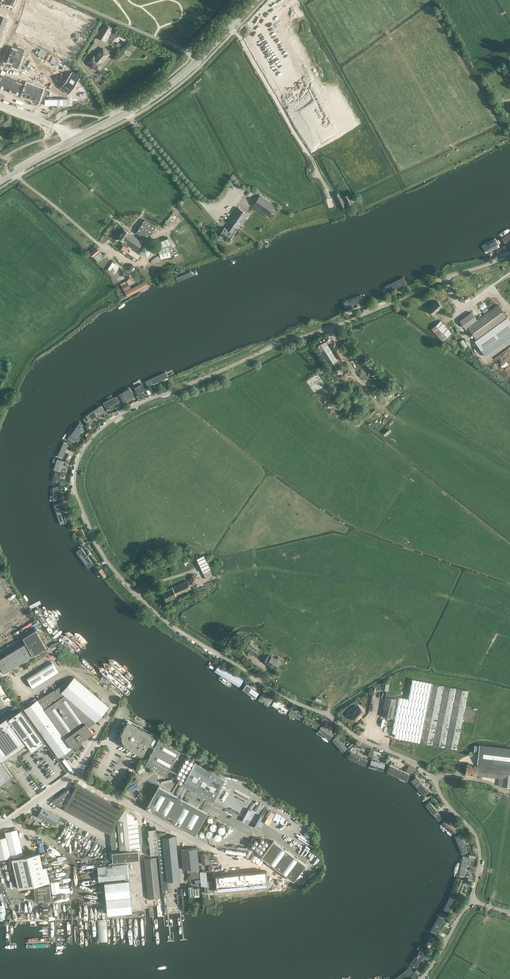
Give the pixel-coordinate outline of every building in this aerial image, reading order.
[(28,7),(34,10),(35,10),(36,11),(35,12),(40,14),(41,12),(43,12),(45,13),(46,14),(49,8),(44,6),(45,4),(43,4),(41,3),(36,1),(34,0),(32,0),(30,3),(28,7)] [(54,13),(52,17),(57,20),(58,20),(59,21),(58,22),(63,25),(65,22),(66,23),(66,22),(68,23),(70,24),(72,18),(67,16),(68,15),(67,14),(64,13),(59,11),(56,10),(55,9),(55,10),(54,13)] [(6,26),(9,18),(0,14),(0,23),(6,26)] [(76,24),(73,30),(78,32),(79,31),(81,31),(80,31),(86,34),(87,33),(89,34),(90,34),(92,28),(89,27),(90,26),(89,25),(86,24),(81,22),(78,21),(77,20),(77,21),(76,24)] [(113,28),(105,23),(97,36),(106,41),(113,28)] [(17,32),(18,33),(21,34),(26,36),(29,37),(30,38),(30,36),(36,38),(38,33),(36,32),(34,31),(35,31),(33,30),(34,28),(29,25),(28,27),(27,26),(21,24),(19,28),(18,32),(17,32)] [(41,42),(40,43),(42,43),(44,44),(49,46),(52,47),(52,48),(53,48),(54,46),(59,49),(61,43),(60,42),(59,42),(58,42),(58,41),(56,41),(58,38),(52,36),(52,37),(51,37),(50,37),(44,34),(42,39),(41,42)] [(127,43),(129,39),(120,34),(118,37),(127,43)] [(64,48),(64,49),(65,49),(68,50),(72,52),(75,53),(75,54),(76,54),(77,52),(80,54),(82,48),(80,47),(79,47),(80,46),(74,43),(73,43),(72,42),(73,41),(68,39),(65,45),(64,48)] [(14,49),(12,55),(21,59),(25,49),(20,47),(19,51),(14,49)] [(109,54),(103,48),(95,57),(94,56),(88,62),(97,70),(103,64),(101,63),(109,54)] [(12,55),(10,61),(14,63),(13,66),(18,68),(21,59),(12,55)] [(72,72),(67,80),(75,86),(81,77),(72,72)] [(0,80),(0,88),(6,90),(9,79),(2,76),(0,80)] [(9,79),(6,90),(13,92),(17,82),(9,79)] [(67,80),(61,88),(69,94),(75,86),(67,80)] [(17,82),(13,92),(21,95),(25,85),(17,82)] [(27,86),(23,95),(28,97),(32,87),(27,86)] [(32,87),(28,97),(32,99),(36,89),(32,87)] [(36,89),(32,99),(34,99),(33,102),(38,104),(43,89),(40,88),(39,90),(36,89)] [(338,193),(335,195),(341,208),(345,206),(338,193)] [(347,205),(349,204),(354,202),(352,199),(351,199),(349,194),(343,197),(347,205)] [(275,206),(260,196),(253,206),(268,216),(275,206)] [(248,214),(237,207),(227,221),(230,223),(227,229),(224,227),(219,235),(224,237),(229,241),(234,233),(232,232),(236,227),(238,229),(248,214)] [(171,210),(163,221),(169,226),(178,215),(171,210)] [(155,226),(145,219),(137,232),(147,238),(155,226)] [(143,242),(124,229),(118,238),(124,242),(122,245),(123,246),(120,251),(136,261),(140,256),(126,247),(128,244),(139,252),(140,251),(147,256),(151,249),(142,243),(143,242)] [(157,243),(160,250),(158,250),(161,259),(170,256),(174,255),(168,238),(157,243)] [(486,253),(499,246),(495,239),(482,246),(486,253)] [(99,251),(96,247),(90,253),(98,262),(104,257),(99,251)] [(175,278),(177,283),(194,276),(191,271),(175,278)] [(148,286),(145,282),(132,289),(129,283),(132,281),(130,277),(128,279),(129,280),(121,284),(123,286),(129,297),(148,286)] [(403,277),(385,286),(388,292),(407,284),(403,277)] [(362,295),(342,302),(345,309),(364,302),(362,295)] [(440,308),(442,306),(437,301),(429,309),(433,314),(438,309),(440,311),(441,309),(440,308)] [(477,340),(475,341),(486,356),(509,338),(509,321),(498,305),(475,321),(471,324),(467,327),(477,340)] [(465,328),(476,320),(471,313),(460,321),(465,328)] [(451,333),(440,321),(431,330),(443,341),(451,333)] [(332,342),(328,336),(315,343),(329,364),(337,360),(328,345),(329,344),(339,359),(343,356),(334,341),(332,342)] [(462,337),(457,341),(464,351),(469,347),(462,337)] [(166,372),(145,381),(147,387),(168,377),(166,372)] [(146,390),(142,384),(134,388),(138,394),(146,390)] [(134,396),(130,389),(119,395),(123,402),(134,396)] [(118,396),(104,404),(107,409),(121,402),(118,396)] [(105,411),(101,405),(83,418),(87,424),(105,411)] [(86,426),(80,422),(68,439),(74,444),(86,426)] [(69,445),(63,442),(58,456),(63,459),(69,445)] [(64,461),(57,459),(54,470),(61,472),(64,461)] [(55,490),(51,491),(55,502),(59,501),(55,490)] [(67,523),(60,503),(53,505),(60,525),(67,523)] [(81,549),(76,552),(88,569),(93,565),(81,549)] [(210,569),(203,555),(196,558),(202,572),(210,569)] [(198,583),(200,577),(192,574),(190,580),(198,583)] [(191,589),(187,580),(162,592),(167,601),(191,589)] [(26,643),(1,658),(0,659),(0,667),(3,673),(46,646),(36,629),(27,634),(25,641),(26,643)] [(250,642),(245,648),(254,654),(258,648),(250,642)] [(271,656),(267,661),(267,662),(275,668),(277,665),(279,666),(283,660),(281,659),(278,656),(276,659),(271,656)] [(53,662),(27,678),(33,688),(59,672),(53,662)] [(219,664),(214,672),(239,687),(244,680),(219,664)] [(64,684),(37,700),(71,748),(73,746),(93,733),(86,723),(92,719),(95,721),(96,720),(97,720),(98,719),(97,719),(108,706),(74,677),(66,686),(64,684)] [(408,698),(397,696),(393,718),(394,718),(391,732),(401,734),(400,738),(419,742),(456,750),(468,691),(412,679),(408,698)] [(246,684),(242,689),(255,698),(259,693),(246,684)] [(393,718),(397,696),(397,694),(385,692),(381,716),(393,718)] [(273,700),(263,693),(258,700),(268,707),(273,700)] [(35,697),(29,702),(31,704),(24,709),(58,757),(62,754),(64,757),(73,751),(71,748),(37,700),(35,697)] [(288,709),(274,701),(271,706),(285,714),(288,709)] [(358,706),(350,715),(356,721),(365,712),(358,706)] [(44,742),(20,709),(8,717),(0,723),(0,785),(12,776),(2,762),(27,744),(32,751),(44,742)] [(303,716),(290,710),(288,715),(302,721),(303,716)] [(319,724),(304,717),(302,722),(316,729),(319,724)] [(124,741),(123,743),(142,754),(147,745),(154,749),(146,764),(152,768),(166,776),(180,752),(159,740),(155,747),(148,743),(153,734),(127,720),(120,733),(122,734),(121,736),(121,737),(120,737),(121,740),(122,740),(123,741),(124,741)] [(321,725),(317,731),(330,740),(334,734),(321,725)] [(337,736),(332,740),(342,753),(347,748),(337,736)] [(479,745),(478,746),(474,745),(474,751),(478,752),(477,766),(467,765),(465,774),(499,778),(498,786),(509,787),(509,748),(479,745)] [(381,753),(374,750),(372,757),(375,758),(376,755),(380,756),(381,753)] [(350,751),(348,756),(366,764),(368,759),(350,751)] [(386,764),(372,759),(369,766),(383,771),(386,764)] [(225,779),(197,764),(194,763),(182,785),(213,801),(225,779)] [(137,768),(140,773),(145,770),(142,764),(137,768)] [(410,774),(389,765),(386,773),(406,782),(410,774)] [(415,775),(411,778),(425,795),(429,792),(416,775),(415,775)] [(123,809),(77,783),(73,792),(68,789),(55,798),(53,802),(110,834),(123,809)] [(146,808),(163,817),(195,835),(195,834),(207,812),(176,795),(158,785),(155,792),(151,790),(149,792),(153,795),(146,808)] [(255,803),(252,802),(242,820),(250,824),(260,805),(258,804),(259,802),(256,800),(255,803)] [(430,802),(427,805),(440,821),(443,818),(430,802)] [(42,808),(41,810),(38,816),(55,825),(60,817),(42,808)] [(140,849),(139,834),(137,819),(134,819),(134,815),(123,810),(110,834),(113,861),(139,858),(138,849),(140,849)] [(286,819),(276,812),(273,817),(270,815),(268,818),(272,820),(272,821),(282,827),(286,819)] [(447,819),(443,824),(455,834),(459,829),(447,819)] [(165,836),(165,833),(156,833),(155,828),(148,829),(148,835),(147,836),(148,841),(149,840),(150,854),(158,854),(161,889),(167,889),(167,881),(180,880),(175,835),(165,836)] [(0,838),(0,859),(11,856),(11,857),(23,854),(17,829),(5,832),(6,837),(0,838)] [(461,833),(455,835),(465,856),(470,854),(461,833)] [(273,840),(261,857),(294,880),(306,864),(273,840)] [(199,868),(197,848),(181,849),(183,869),(199,868)] [(19,888),(50,881),(46,866),(43,867),(39,852),(12,858),(19,888)] [(469,857),(463,856),(459,876),(466,877),(469,857)] [(160,897),(156,857),(144,858),(148,898),(160,897)] [(213,892),(212,881),(207,881),(206,871),(200,872),(201,885),(204,885),(205,893),(213,892)] [(237,875),(214,877),(216,892),(268,887),(267,872),(240,875),(239,874),(238,874),(238,873),(238,874),(237,874),(237,875)] [(458,877),(452,892),(459,895),(465,879),(458,877)] [(132,911),(129,879),(104,882),(107,914),(132,911)] [(41,915),(52,914),(51,907),(48,907),(48,903),(51,903),(50,885),(34,886),(35,901),(42,900),(43,908),(40,908),(41,915)] [(194,894),(199,893),(199,887),(193,888),(193,886),(188,886),(189,898),(190,897),(194,897),(194,894)] [(451,895),(444,910),(449,913),(457,898),(451,895)] [(439,915),(430,931),(436,934),(445,918),(439,915)] [(430,935),(425,945),(430,948),(435,938),(430,935)] [(424,948),(411,966),(415,969),(429,951),(424,948)] [(395,978),(405,978),(413,972),(410,968),(395,978)]
